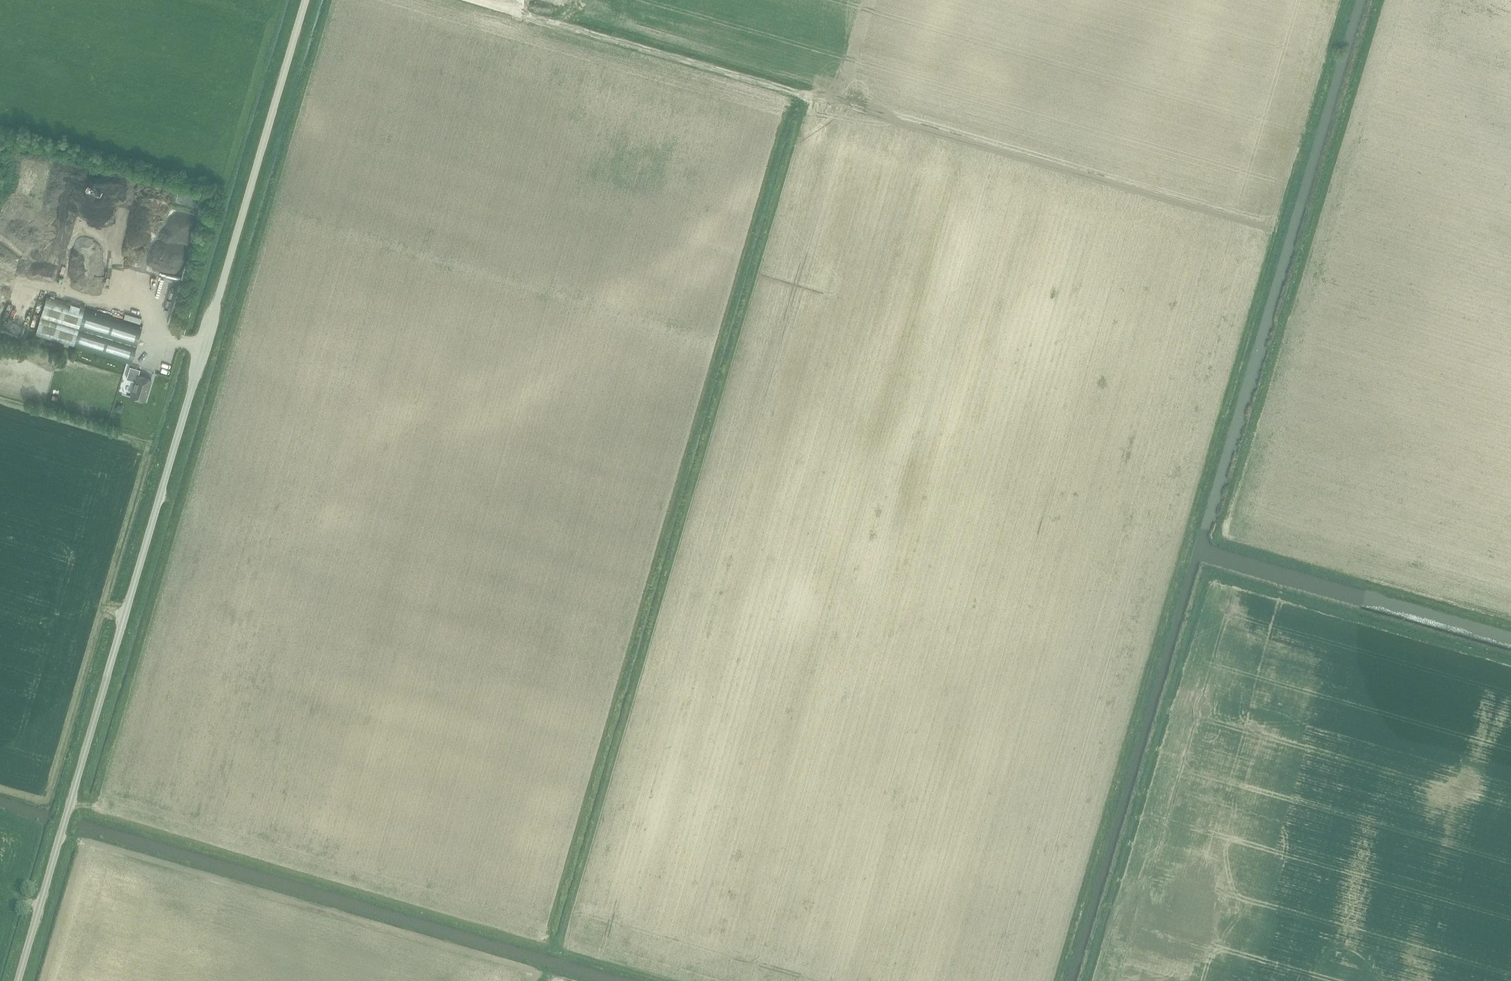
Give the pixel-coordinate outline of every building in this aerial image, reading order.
[(36,335),(74,347),(132,365),(144,326),(47,296),(36,335)] [(138,375),(132,396),(146,400),(152,379),(138,375)]
